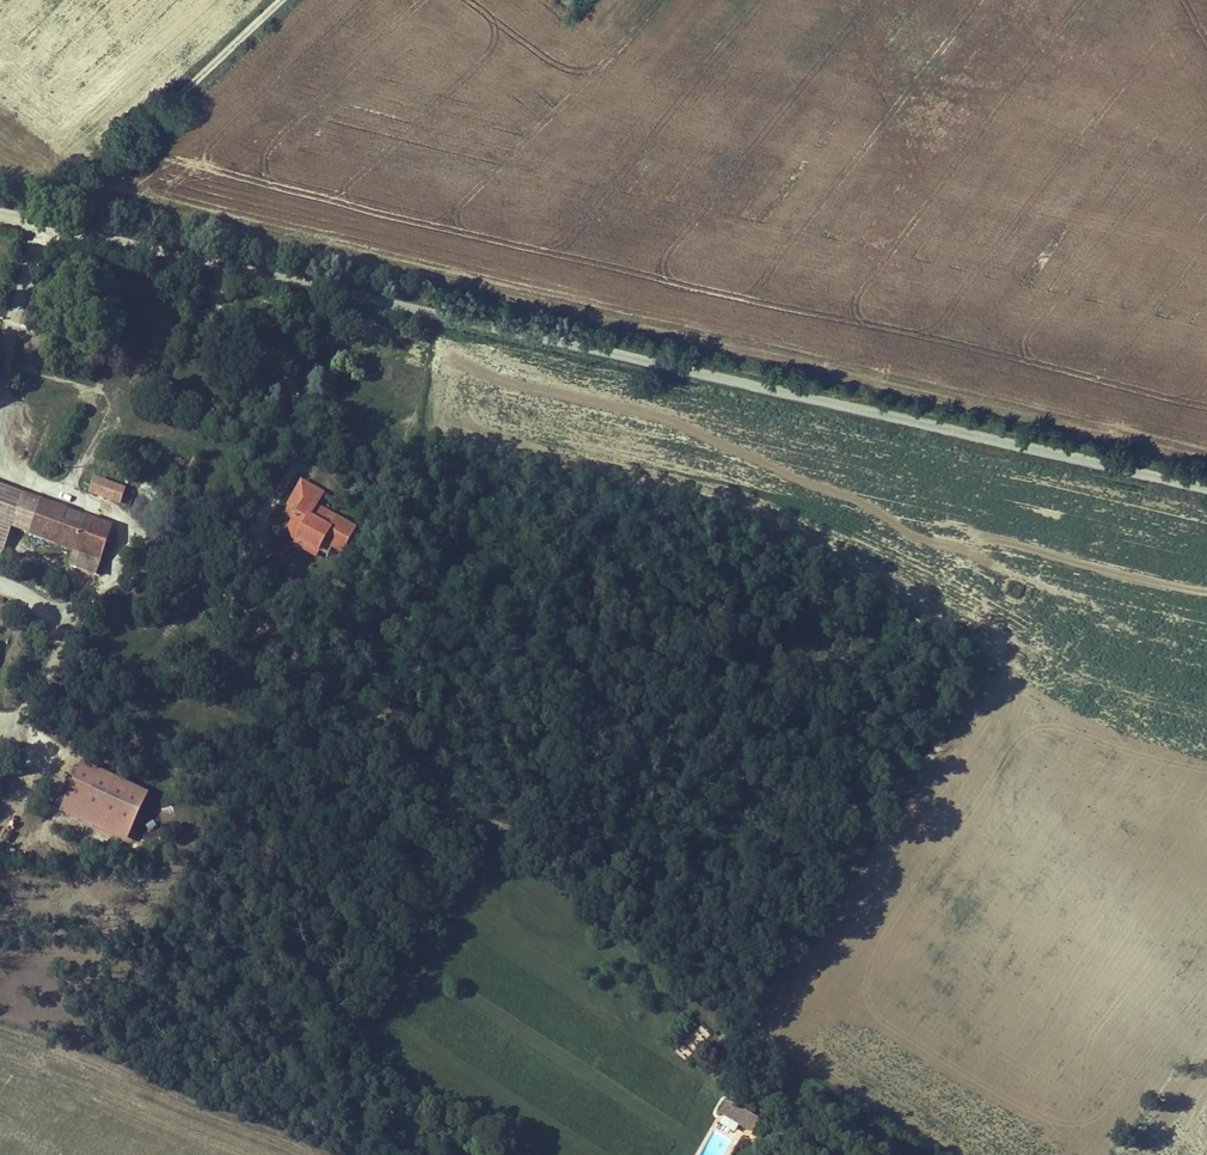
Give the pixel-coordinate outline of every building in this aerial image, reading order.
[(134,492),(94,479),(90,493),(129,507),(134,492)] [(323,495),(302,483),(291,501),(303,508),(296,520),(291,529),(301,535),(299,539),(320,552),(325,544),(339,552),(353,529),(339,521),(331,533),(319,526),(324,516),(314,510),(316,507),(323,495)] [(23,497),(0,488),(0,528),(11,532),(12,529),(23,497)] [(12,529),(28,535),(40,503),(23,497),(12,529)] [(303,508),(291,501),(284,513),(296,520),(303,508)] [(40,503),(28,535),(72,550),(68,563),(94,573),(111,527),(85,518),(82,525),(64,519),(67,512),(40,503)] [(316,507),(314,510),(324,516),(319,526),(331,533),(339,521),(316,507)] [(0,528),(0,550),(3,551),(11,532),(0,528)] [(353,529),(339,552),(342,554),(356,531),(353,529)] [(320,552),(299,539),(296,544),(318,557),(320,552)] [(1011,593),(1008,600),(1019,606),(1023,598),(1011,593)] [(132,833),(148,797),(83,767),(66,803),(132,833)] [(132,833),(66,803),(61,814),(127,844),(132,833)] [(752,1101),(726,1083),(717,1097),(743,1115),(752,1101)] [(759,1106),(752,1101),(743,1115),(750,1120),(759,1106)]
